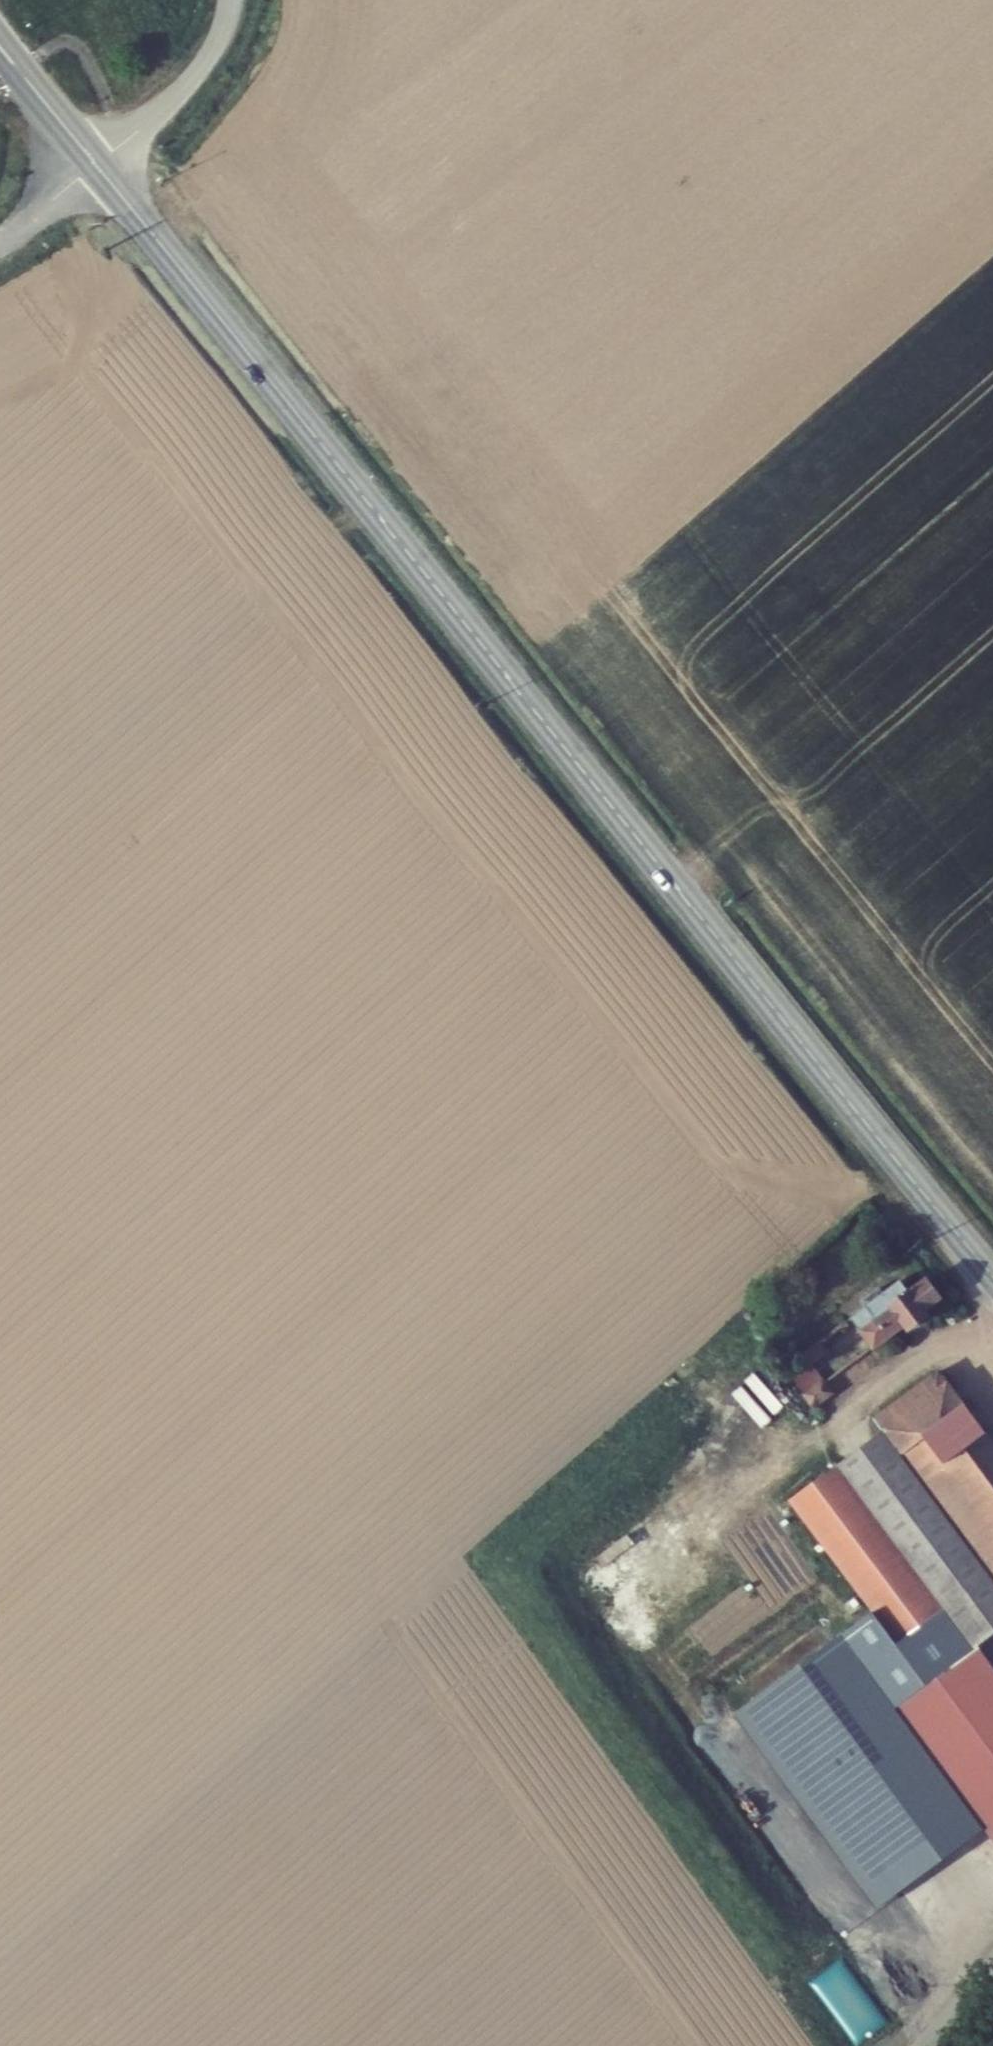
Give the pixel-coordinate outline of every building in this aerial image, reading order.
[(908,1331),(928,1317),(924,1312),(940,1299),(926,1279),(908,1293),(899,1282),(883,1294),(879,1289),(860,1303),(867,1311),(855,1320),(863,1333),(875,1349),(905,1326),(908,1331)] [(833,1394),(812,1365),(831,1350),(823,1339),(785,1368),(814,1407),(833,1394)] [(939,1372),(875,1419),(884,1432),(791,1500),(872,1610),(927,1684),(978,1647),(992,1635),(992,1446),(939,1372)] [(925,1687),(872,1610),(733,1712),(877,1909),(984,1828),(896,1708),(925,1687)] [(978,1647),(925,1687),(896,1708),(984,1828),(992,1840),(992,1667),(978,1647)]
